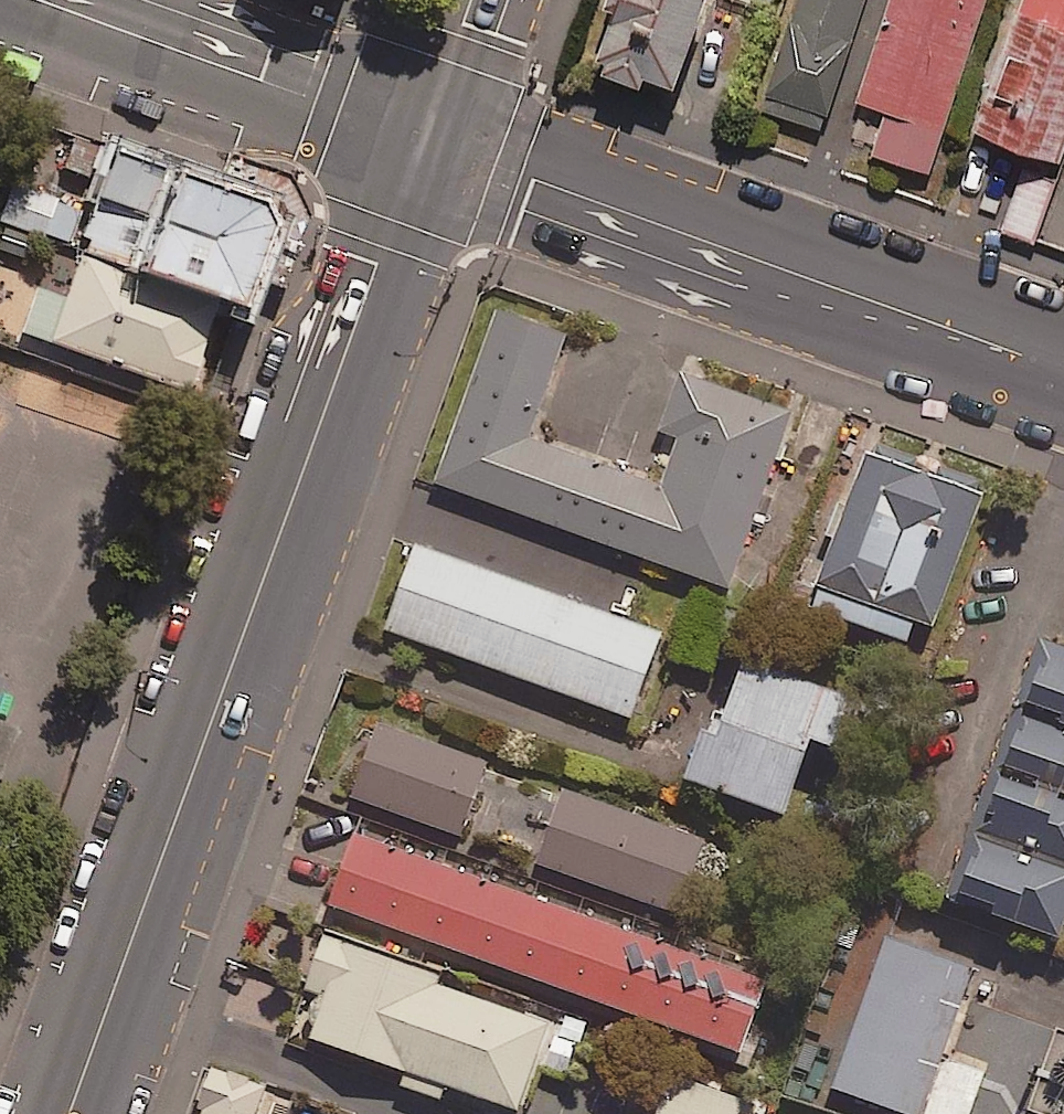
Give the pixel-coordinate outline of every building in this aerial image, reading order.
[(598,8),(613,14),(595,63),(603,66),(600,76),(642,90),(645,80),(672,90),(704,0),(601,0),(598,8)] [(757,108),(817,127),(859,0),(793,0),(757,108)] [(851,100),(881,110),(867,153),(924,171),(979,0),(884,0),(851,100)] [(968,128),(1049,159),(1063,119),(1063,0),(1015,0),(968,128)] [(256,196),(109,147),(74,254),(216,301),(236,308),(266,222),(256,196)] [(1051,184),(1023,172),(1000,228),(1028,240),(1051,184)] [(0,197),(0,221),(73,247),(86,210),(5,182),(0,197)] [(216,301),(74,254),(45,342),(187,390),(216,301)] [(605,324),(524,293),(454,472),(752,588),(822,409),(702,362),(684,407),(711,417),(694,461),(570,413),(605,324)] [(1014,483),(899,441),(836,614),(951,655),(1014,483)] [(687,624),(444,530),(410,618),(652,712),(687,624)] [(851,671),(762,638),(710,779),(800,812),(851,671)] [(1056,652),(969,892),(1063,927),(1063,655),(1056,652)] [(509,749),(409,712),(381,789),(481,825),(509,749)] [(726,834),(578,780),(549,860),(697,914),(726,834)] [(781,971),(388,818),(359,892),(753,1045),(781,971)] [(900,923),(844,1077),(945,1113),(991,1113),(1015,1046),(963,1027),(989,955),(900,923)] [(581,1014),(370,931),(333,1025),(545,1107),(581,1014)] [(240,1069),(223,1113),(289,1113),(297,1092),(240,1069)] [(784,1105),(694,1070),(677,1113),(780,1113),(784,1105)]
